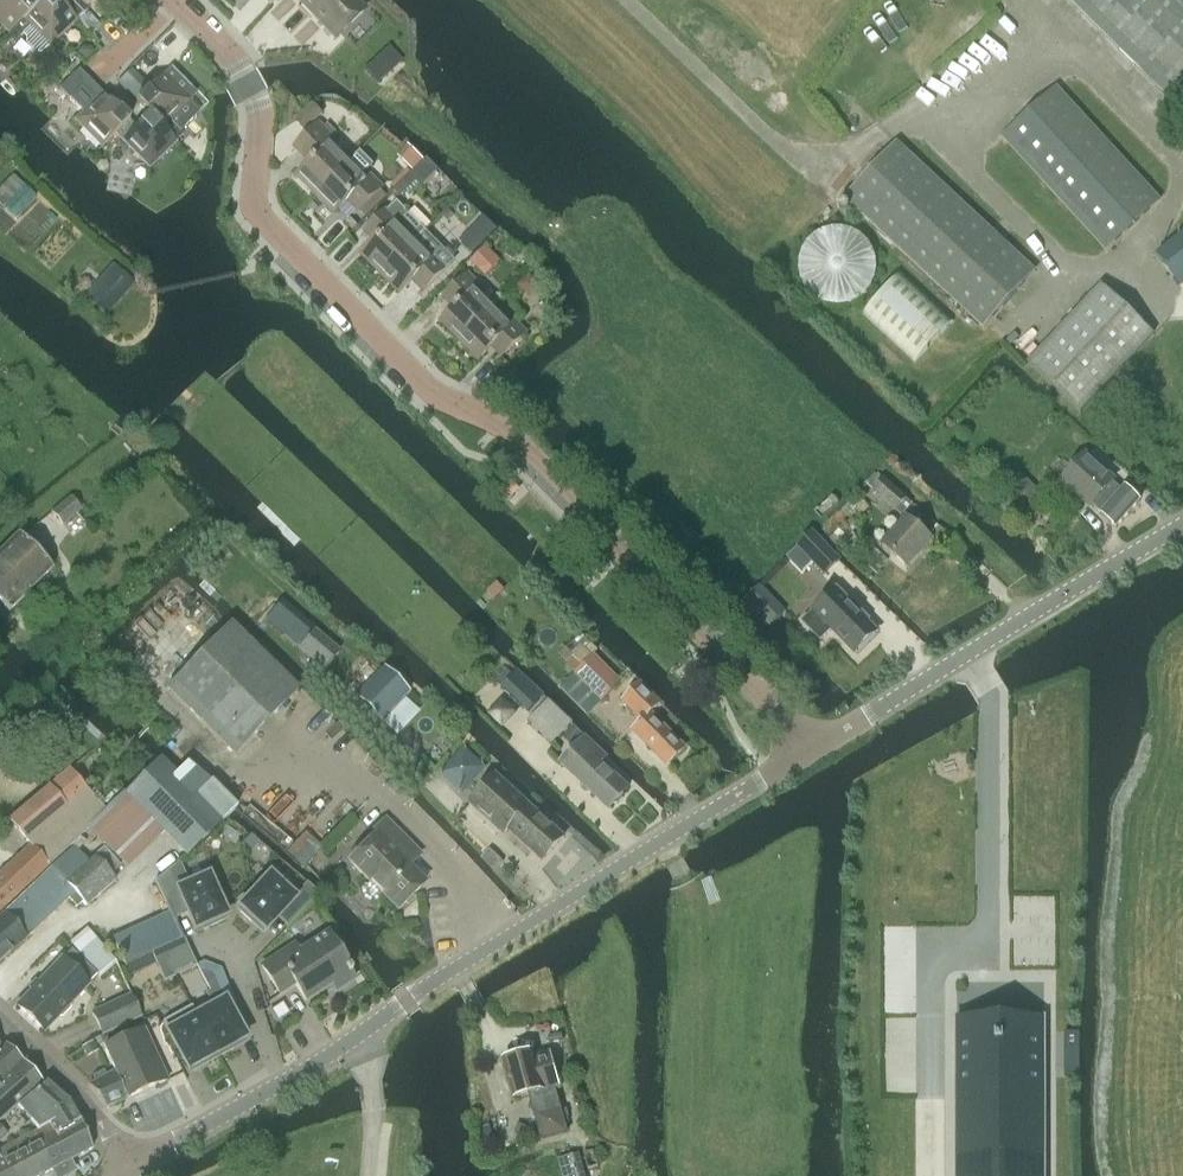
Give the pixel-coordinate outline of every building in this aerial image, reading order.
[(10,35),(37,8),(36,7),(29,0),(0,0),(0,25),(10,35)] [(10,35),(16,41),(22,35),(26,39),(25,44),(35,54),(40,53),(48,46),(49,46),(75,20),(56,0),(43,0),(36,7),(37,8),(10,35)] [(75,20),(83,13),(70,0),(56,0),(75,20)] [(336,38),(364,9),(355,0),(297,0),(336,38)] [(1168,99),(1182,84),(1182,0),(1068,0),(1168,99)] [(58,89),(82,114),(75,121),(102,149),(115,137),(114,135),(128,121),(78,70),(58,89)] [(134,103),(147,116),(148,115),(176,144),(183,137),(168,122),(188,103),(162,76),(134,103)] [(1057,89),(1003,138),(1106,251),(1160,202),(1057,89)] [(321,116),(312,106),(295,122),(304,132),(321,116)] [(149,170),(176,144),(148,115),(147,116),(135,128),(128,121),(114,135),(115,137),(149,170)] [(314,162),(297,179),(316,197),(348,165),(330,148),(336,141),(320,125),(298,147),(314,162)] [(898,141),(845,197),(983,328),(1036,272),(898,141)] [(348,165),(316,197),(335,215),(350,199),(361,210),(381,189),(370,178),(365,182),(348,165)] [(365,235),(376,245),(363,257),(382,276),(426,231),(421,227),(417,231),(406,218),(409,214),(397,202),(369,231),(365,235)] [(799,267),(799,273),(801,280),(803,286),(807,291),(811,296),(817,300),(822,303),(829,305),(835,306),(842,306),(848,305),(854,303),(860,300),(865,295),(869,290),(873,285),(875,279),(876,272),(876,266),(875,259),(873,253),(870,247),(866,242),(862,238),(856,234),(850,231),(844,230),(837,229),(831,230),(824,232),(818,235),(813,238),(808,243),(805,248),(802,254),(800,260),(799,267)] [(426,231),(382,276),(401,294),(412,283),(423,293),(428,288),(448,267),(455,261),(426,231)] [(1182,284),(1182,233),(1156,255),(1180,286),(1182,284)] [(112,264),(84,297),(107,316),(135,284),(112,264)] [(864,313),(916,360),(952,321),(900,274),(864,313)] [(444,301),(454,311),(442,322),(461,341),(494,308),(476,291),(481,287),(470,275),(449,296),(444,301)] [(1155,335),(1102,286),(1028,364),(1081,414),(1155,335)] [(494,308),(461,341),(480,360),(491,349),(501,359),(506,354),(527,334),(515,322),(511,326),(494,308)] [(1086,451),(1059,480),(1089,509),(1093,505),(1100,513),(1117,529),(1142,503),(1125,486),(1121,490),(1114,483),(1117,480),(1086,451)] [(886,479),(875,491),(897,510),(907,498),(886,479)] [(1023,491),(1008,508),(1017,517),(1019,515),(1030,503),(1033,501),(1023,491)] [(50,513),(51,513),(60,524),(79,508),(69,496),(50,513)] [(909,517),(883,546),(907,568),(933,540),(909,517)] [(0,551),(0,604),(8,612),(52,568),(21,538),(17,534),(0,551)] [(822,568),(801,546),(788,559),(809,581),(822,568)] [(595,580),(602,574),(595,567),(588,573),(595,580)] [(827,596),(805,617),(824,637),(833,629),(856,652),(858,650),(860,652),(870,642),(868,641),(876,632),(867,622),(870,619),(852,601),(851,602),(841,591),(831,601),(827,596)] [(339,653),(295,614),(280,632),(323,671),(339,653)] [(234,757),(297,692),(229,626),(166,691),(234,757)] [(603,701),(622,683),(595,655),(576,674),(603,701)] [(385,667),(355,698),(381,722),(410,691),(385,667)] [(512,675),(501,687),(528,712),(544,695),(545,694),(518,669),(517,669),(512,675)] [(642,721),(632,731),(666,766),(685,748),(651,713),(661,703),(641,683),(623,701),(642,721)] [(394,734),(417,710),(406,700),(383,723),(394,734)] [(552,744),(572,724),(550,701),(530,722),(552,744)] [(586,737),(560,763),(581,783),(582,782),(609,809),(629,789),(602,763),(607,757),(586,737)] [(440,772),(462,794),(486,769),(464,747),(440,772)] [(127,869),(165,832),(189,856),(236,808),(187,765),(176,776),(160,760),(126,794),(88,829),(127,869)] [(105,811),(85,790),(69,770),(10,820),(27,840),(31,844),(0,874),(0,912),(49,867),(48,865),(105,811)] [(564,836),(496,773),(469,802),(503,833),(507,828),(542,861),(564,836)] [(349,862),(398,909),(425,881),(400,857),(412,845),(385,818),(372,832),(375,835),(349,862)] [(73,847),(53,866),(55,868),(67,880),(65,882),(75,892),(70,898),(77,906),(83,901),(87,904),(115,878),(112,874),(120,867),(104,848),(95,855),(96,857),(89,864),(75,849),(73,847)] [(0,915),(0,960),(25,938),(70,898),(75,892),(65,882),(67,880),(55,868),(53,866),(32,884),(23,893),(0,915)] [(154,881),(168,913),(172,914),(185,908),(195,929),(225,916),(207,876),(177,889),(169,871),(154,881)] [(291,922),(316,896),(305,886),(291,900),(267,878),(237,910),(250,922),(253,919),(264,930),(281,912),(291,922)] [(125,965),(151,954),(170,944),(169,940),(181,935),(172,914),(168,913),(113,938),(125,965)] [(116,961),(87,928),(71,942),(100,975),(116,961)] [(300,951),(296,944),(262,966),(280,994),(296,985),(305,999),(331,983),(336,990),(353,979),(349,972),(351,970),(327,933),(300,951)] [(195,967),(181,935),(169,940),(170,944),(151,954),(163,981),(195,967)] [(88,984),(97,974),(71,950),(62,959),(17,1006),(43,1031),(57,1017),(61,1017),(69,1009),(69,1005),(88,984)] [(133,995),(94,1013),(103,1035),(142,1017),(133,995)] [(190,1006),(218,1057),(233,1049),(231,1045),(245,1038),(224,1000),(197,1015),(191,1006),(190,1006)] [(203,1065),(218,1057),(190,1006),(162,1022),(188,1069),(202,1061),(203,1065)] [(955,1017),(954,1175),(1045,1175),(1046,1018),(955,1017)] [(96,1081),(90,1085),(106,1106),(108,1106),(126,1098),(167,1080),(144,1030),(104,1047),(113,1066),(115,1072),(106,1076),(104,1071),(93,1076),(96,1081)] [(22,1063),(5,1046),(2,1049),(0,1051),(0,1084),(22,1063)] [(506,1059),(503,1060),(514,1098),(530,1094),(543,1139),(568,1132),(555,1087),(559,1085),(550,1052),(536,1056),(534,1051),(521,1055),(517,1051),(509,1053),(506,1059)] [(42,1082),(22,1063),(0,1084),(0,1121),(42,1082)] [(21,1105),(18,1108),(38,1130),(51,1124),(57,1134),(80,1121),(79,1121),(68,1100),(67,1101),(46,1082),(44,1084),(21,1105)] [(53,1168),(57,1175),(73,1167),(69,1160),(93,1148),(80,1121),(57,1134),(51,1124),(38,1130),(0,1150),(0,1175),(38,1175),(53,1168)] [(562,1175),(586,1175),(579,1153),(558,1159),(562,1175)]
